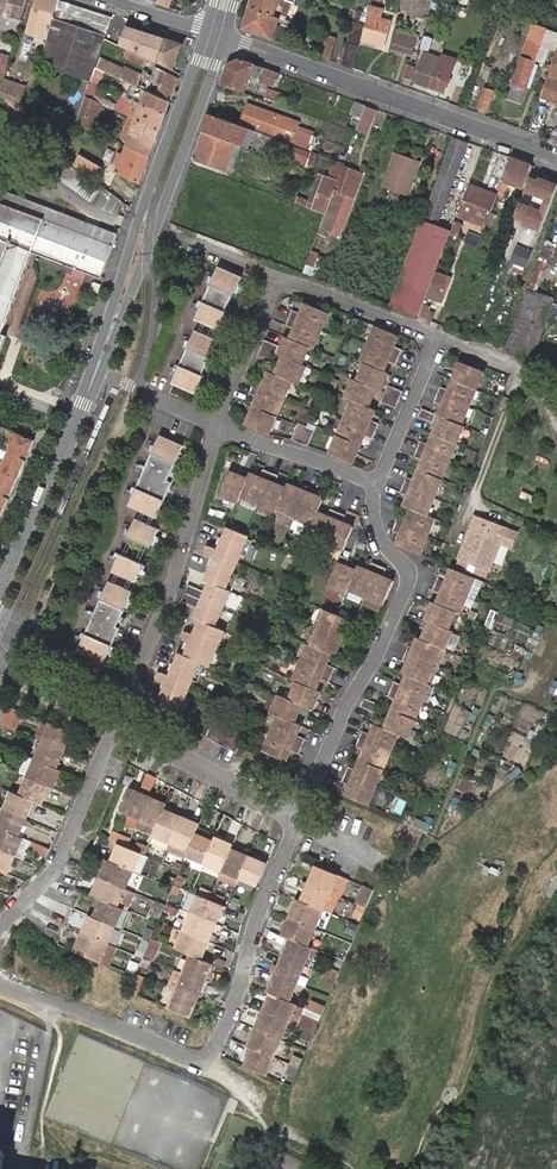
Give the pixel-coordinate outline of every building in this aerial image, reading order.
[(11,28),(11,31),(17,33),(27,0),(0,0),(0,24),(11,28)] [(60,1),(58,0),(37,0),(30,24),(51,30),(60,1)] [(249,8),(274,16),(279,18),(286,20),(291,3),(283,0),(252,0),(249,8)] [(432,1),(430,0),(402,0),(401,5),(408,6),(406,14),(427,20),(432,1)] [(104,40),(112,18),(60,1),(51,30),(40,65),(90,81),(93,73),(95,68),(102,48),(104,41),(104,40)] [(442,4),(441,11),(451,13),(453,6),(442,4)] [(249,8),(243,30),(272,40),(283,44),(291,23),(286,20),(279,18),(274,16),(249,8)] [(368,22),(363,40),(384,46),(391,22),(381,20),(379,25),(368,22)] [(348,44),(359,47),(365,26),(353,22),(348,43),(348,44)] [(546,30),(533,26),(513,84),(507,99),(520,104),(526,89),(527,85),(533,69),(534,66),(527,63),(528,61),(534,63),(535,63),(543,66),(548,52),(556,55),(556,51),(556,34),(546,30)] [(147,59),(157,63),(180,73),(192,40),(181,36),(178,35),(175,42),(126,28),(120,47),(126,50),(147,59)] [(396,31),(391,49),(412,55),(417,37),(396,31)] [(319,55),(324,56),(327,45),(329,37),(324,36),(319,55)] [(421,48),(420,47),(417,59),(421,60),(423,61),(432,38),(425,36),(421,48)] [(324,56),(331,58),(336,39),(329,37),(327,45),(324,56)] [(343,42),(336,39),(332,53),(339,55),(342,46),(343,42)] [(339,55),(337,63),(342,65),(353,69),(359,47),(348,44),(346,47),(342,46),(339,55)] [(144,67),(147,59),(126,50),(123,58),(144,67)] [(556,55),(548,76),(540,97),(556,102),(556,51),(556,55)] [(39,64),(11,56),(3,82),(0,89),(15,100),(16,99),(9,94),(11,90),(28,96),(39,64)] [(430,64),(423,61),(421,60),(414,82),(444,92),(454,63),(433,56),(430,64)] [(170,102),(179,78),(155,67),(157,63),(147,59),(144,67),(141,75),(124,67),(123,69),(100,58),(96,68),(125,82),(134,86),(143,90),(145,91),(170,102)] [(239,59),(228,65),(220,85),(244,93),(247,84),(255,87),(258,79),(259,76),(262,77),(261,80),(261,81),(273,86),(278,73),(262,68),(254,65),(239,59)] [(404,78),(411,81),(415,67),(408,65),(404,78)] [(486,67),(482,78),(487,80),(491,69),(486,67)] [(95,68),(93,73),(123,86),(125,82),(96,68),(95,68)] [(533,69),(527,85),(531,86),(537,70),(533,69)] [(134,86),(129,100),(140,105),(165,116),(170,102),(145,91),(143,90),(134,86)] [(484,88),(477,108),(488,111),(495,91),(484,88)] [(15,100),(0,89),(0,91),(0,97),(12,106),(15,100)] [(267,89),(264,98),(278,102),(279,102),(281,94),(267,89)] [(94,95),(92,100),(97,101),(102,104),(112,108),(115,110),(117,106),(114,105),(114,104),(94,95)] [(85,96),(76,124),(88,130),(92,132),(94,127),(89,125),(97,101),(92,100),(85,96)] [(140,105),(129,100),(126,110),(122,109),(121,112),(130,117),(135,119),(159,130),(165,116),(140,105)] [(89,125),(94,127),(102,104),(97,101),(89,125)] [(248,103),(239,126),(285,142),(308,150),(314,132),(298,126),(300,122),(248,103)] [(365,108),(366,105),(360,103),(357,112),(353,110),(351,114),(361,118),(365,108)] [(11,119),(11,117),(11,115),(10,114),(10,113),(9,112),(8,112),(7,111),(0,108),(0,140),(11,119)] [(375,111),(365,108),(361,118),(359,123),(356,130),(366,134),(375,111)] [(239,126),(209,114),(203,132),(241,146),(242,146),(268,155),(273,157),(277,147),(280,148),(280,146),(283,147),(281,154),(289,157),(288,160),(297,163),(298,160),(307,163),(313,165),(317,155),(311,153),(284,144),(285,142),(239,126)] [(135,119),(130,117),(121,139),(127,142),(127,143),(138,148),(150,154),(154,144),(159,130),(135,119)] [(356,132),(356,130),(359,123),(353,121),(350,130),(356,132)] [(203,132),(193,159),(231,173),(233,167),(227,165),(234,147),(240,149),(241,146),(203,132)] [(469,143),(454,137),(423,221),(438,226),(469,143)] [(127,147),(120,145),(117,152),(119,153),(124,155),(127,147)] [(115,173),(139,184),(149,157),(136,152),(127,147),(124,155),(119,153),(114,164),(118,166),(115,173)] [(227,165),(233,167),(240,149),(234,147),(227,165)] [(150,154),(138,148),(136,152),(149,157),(150,154)] [(419,162),(395,153),(383,185),(408,194),(419,162)] [(273,157),(268,155),(260,177),(267,179),(275,158),(273,157)] [(97,174),(97,175),(101,168),(80,157),(78,159),(79,160),(80,161),(81,162),(82,163),(83,163),(83,164),(84,165),(85,165),(85,166),(86,166),(87,167),(87,168),(88,168),(89,169),(90,170),(91,170),(92,171),(93,171),(93,172),(94,172),(95,173),(96,174),(97,174)] [(519,174),(523,162),(511,157),(502,181),(502,182),(500,188),(520,195),(523,189),(527,177),(519,174)] [(78,159),(74,166),(95,178),(97,175),(97,174),(96,174),(95,173),(94,172),(93,172),(93,171),(92,171),(91,170),(90,170),(89,169),(88,168),(87,168),(87,167),(86,166),(85,166),(85,165),(84,165),(83,164),(83,163),(82,163),(81,162),(80,161),(79,160),(78,159)] [(330,177),(337,180),(344,163),(335,160),(330,177)] [(55,175),(91,202),(100,189),(65,162),(55,175)] [(334,190),(325,214),(334,218),(344,194),(353,197),(358,184),(351,181),(354,173),(344,169),(336,191),(334,190)] [(351,181),(358,184),(362,176),(354,173),(351,181)] [(307,208),(325,214),(334,190),(337,180),(330,177),(319,174),(318,177),(324,180),(315,204),(309,201),(307,208)] [(318,177),(309,201),(315,204),(324,180),(318,177)] [(485,226),(497,196),(471,186),(460,216),(485,226)] [(6,337),(2,334),(32,252),(101,279),(102,276),(117,234),(0,190),(0,240),(10,244),(6,254),(5,257),(0,269),(0,352),(6,337)] [(353,197),(344,194),(334,218),(344,222),(353,197)] [(525,194),(509,235),(515,238),(522,219),(538,225),(547,202),(525,194)] [(499,196),(495,208),(507,212),(511,201),(499,196)] [(494,211),(490,222),(495,224),(499,212),(494,211)] [(449,234),(450,231),(438,226),(423,221),(391,306),(418,316),(424,301),(426,297),(435,272),(449,234)] [(462,225),(454,222),(450,231),(449,234),(457,237),(459,233),(462,225)] [(5,257),(6,254),(10,244),(0,240),(0,269),(5,257)] [(546,240),(528,291),(536,294),(537,292),(554,243),(546,240)] [(524,274),(533,252),(516,244),(506,267),(524,274)] [(303,273),(325,281),(327,274),(306,266),(303,273)] [(242,277),(218,267),(210,285),(233,295),(234,295),(242,277)] [(435,272),(426,297),(441,303),(451,278),(435,272)] [(226,311),(233,295),(210,285),(203,302),(226,311)] [(531,362),(535,349),(552,303),(554,298),(537,292),(536,294),(528,291),(510,340),(507,350),(505,353),(517,357),(531,362)] [(424,301),(418,316),(431,321),(437,305),(424,301)] [(226,311),(203,302),(195,320),(219,330),(227,312),(226,311)] [(298,321),(321,331),(328,313),(306,303),(301,313),(293,310),(289,318),(298,321)] [(313,348),(321,331),(298,321),(289,318),(286,325),(295,329),(290,339),(309,347),(313,348)] [(380,328),(376,327),(368,345),(391,354),(400,358),(403,350),(394,347),(398,336),(380,328)] [(187,349),(210,359),(211,359),(219,341),(195,331),(187,349)] [(301,365),(309,347),(290,339),(286,337),(279,355),(283,357),(301,365)] [(264,340),(258,357),(272,362),(279,346),(264,340)] [(391,354),(368,345),(361,362),(365,364),(383,371),(387,362),(396,365),(400,358),(391,354)] [(203,375),(210,359),(187,349),(180,366),(203,375)] [(305,367),(301,365),(283,357),(276,374),(291,381),(298,384),(305,367)] [(453,381),(476,390),(483,371),(461,362),(453,381)] [(383,371),(365,364),(357,382),(376,389),(380,391),(388,373),(383,371)] [(204,376),(203,375),(180,366),(172,384),(196,394),(204,376)] [(284,399),(291,381),(276,374),(269,372),(264,382),(256,378),(252,386),(261,389),(284,399)] [(376,389),(357,382),(353,380),(346,398),(352,401),(368,407),(376,389)] [(469,407),(476,390),(453,381),(449,390),(440,387),(437,394),(446,398),(469,407)] [(385,393),(400,400),(403,391),(388,385),(385,393)] [(276,417),(284,399),(261,389),(252,386),(250,394),(258,397),(254,407),(276,417)] [(396,408),(400,400),(385,393),(381,402),(396,408)] [(461,426),(469,407),(446,398),(437,394),(434,402),(443,406),(439,416),(441,417),(461,426)] [(375,410),(368,407),(352,401),(345,419),(368,428),(376,432),(379,424),(371,420),(375,410)] [(268,434),(276,417),(254,407),(246,425),(268,434)] [(436,415),(422,409),(419,418),(433,423),(436,415)] [(463,426),(461,426),(441,417),(433,435),(456,444),(463,426)] [(345,419),(337,436),(360,446),(365,436),(373,439),(376,432),(368,428),(345,419)] [(292,439),(300,443),(307,427),(299,424),(292,439)] [(307,427),(300,443),(308,446),(315,430),(307,427)] [(0,449),(0,450),(8,454),(17,434),(8,430),(0,449)] [(31,440),(30,440),(17,434),(8,454),(25,461),(25,460),(30,448),(27,446),(31,440)] [(160,435),(152,453),(176,464),(184,446),(160,435)] [(448,462),(456,444),(433,435),(429,445),(420,441),(417,449),(426,452),(448,462)] [(360,446),(337,436),(330,454),(353,463),(360,446)] [(441,480),(448,462),(426,452),(417,449),(414,457),(423,460),(419,471),(441,480)] [(152,453),(144,471),(168,480),(176,464),(152,453)] [(8,454),(5,459),(4,461),(0,471),(0,472),(14,478),(16,471),(19,472),(25,461),(8,454)] [(249,474),(247,479),(241,496),(259,504),(268,481),(271,472),(264,469),(260,478),(249,474)] [(144,471),(137,488),(165,500),(172,482),(168,480),(144,471)] [(434,498),(441,480),(419,471),(414,480),(407,477),(404,485),(411,488),(434,498)] [(0,472),(0,495),(8,499),(8,498),(13,487),(10,485),(14,478),(0,472)] [(241,496),(247,479),(230,472),(220,494),(239,502),(241,496)] [(279,476),(271,472),(268,481),(259,504),(276,511),(286,489),(275,484),(279,476)] [(288,484),(286,489),(276,511),(294,519),(305,492),(307,486),(300,484),(298,488),(288,484)] [(404,506),(412,510),(427,516),(434,498),(411,488),(404,485),(401,493),(408,496),(404,506)] [(315,490),(307,486),(305,492),(294,519),(311,526),(318,513),(324,499),(313,495),(315,490)] [(165,500),(137,488),(129,506),(156,518),(165,500)] [(522,491),(519,497),(533,503),(536,497),(522,491)] [(0,495),(0,509),(3,511),(8,499),(0,495)] [(328,516),(318,513),(311,526),(308,535),(326,543),(335,519),(338,512),(331,509),(328,516)] [(399,516),(396,523),(404,527),(427,537),(434,519),(427,516),(412,510),(408,519),(399,516)] [(346,515),(338,512),(335,519),(326,543),(344,550),(353,527),(343,523),(346,515)] [(519,532),(473,514),(452,568),(487,582),(501,544),(512,548),(519,532)] [(151,548),(159,529),(135,519),(128,537),(151,548)] [(397,545),(398,545),(399,546),(420,554),(427,537),(404,527),(396,523),(393,531),(401,534),(398,544),(397,545)] [(227,527),(215,553),(238,564),(249,536),(227,527)] [(204,580),(208,582),(226,591),(238,564),(215,553),(204,580)] [(112,572),(136,582),(144,564),(120,554),(112,572)] [(348,589),(355,571),(346,567),(349,559),(341,556),(338,563),(328,586),(347,593),(348,589)] [(357,567),(355,571),(348,589),(366,597),(375,574),(379,565),(372,562),(367,571),(357,567)] [(387,569),(379,565),(375,574),(366,597),(384,604),(393,582),(383,578),(387,569)] [(474,578),(452,569),(447,579),(439,575),(436,583),(444,587),(466,597),(474,578)] [(101,599),(125,610),(133,592),(110,581),(101,599)] [(226,591),(208,582),(204,591),(188,584),(185,593),(201,600),(223,610),(230,593),(226,591)] [(444,587),(436,583),(432,590),(441,594),(437,603),(454,612),(459,614),(466,597),(444,587)] [(201,600),(185,593),(181,601),(197,608),(193,618),(199,620),(216,628),(223,610),(201,600)] [(93,617),(117,627),(125,610),(101,599),(93,617)] [(454,612),(437,603),(433,602),(425,620),(430,622),(446,629),(454,612)] [(343,638),(347,640),(351,632),(345,630),(350,620),(323,609),(316,627),(343,638)] [(86,634),(112,645),(120,628),(117,627),(93,617),(86,634)] [(216,628),(199,620),(191,638),(218,650),(225,632),(216,628)] [(452,631),(446,629),(430,622),(422,640),(444,649),(452,631)] [(344,647),(347,640),(343,638),(316,627),(308,646),(330,655),(335,656),(339,646),(344,647)] [(104,664),(112,645),(86,634),(78,652),(73,650),(68,661),(90,670),(100,674),(104,664)] [(210,667),(218,650),(191,638),(184,655),(201,663),(210,667)] [(437,667),(444,649),(422,640),(418,638),(414,648),(409,646),(405,654),(410,656),(437,667)] [(327,664),(330,655),(308,646),(301,663),(323,672),(332,676),(335,668),(327,664)] [(201,663),(184,655),(178,652),(167,679),(189,689),(201,663)] [(429,685),(437,667),(410,656),(405,654),(402,661),(407,663),(403,673),(407,675),(429,685)] [(329,683),(332,676),(323,672),(301,663),(293,681),(297,683),(316,690),(320,679),(329,683)] [(422,703),(429,685),(407,675),(403,685),(394,682),(391,689),(400,693),(422,703)] [(189,689),(167,679),(156,706),(178,716),(189,689)] [(320,692),(316,690),(297,683),(290,700),(301,706),(312,710),(320,692)] [(415,720),(422,703),(400,693),(391,689),(388,697),(396,700),(392,710),(415,720)] [(301,706),(290,700),(279,696),(272,713),(279,716),(294,722),(301,706)] [(380,705),(364,698),(360,707),(377,713),(380,705)] [(16,709),(8,706),(3,718),(12,721),(16,709)] [(407,738),(415,720),(392,710),(385,728),(397,734),(407,738)] [(301,725),(294,722),(279,716),(271,734),(294,743),(302,747),(306,739),(297,735),(301,725)] [(213,741),(221,725),(213,721),(205,737),(213,741)] [(36,738),(43,741),(49,725),(42,722),(36,738)] [(64,751),(72,733),(50,724),(43,741),(42,742),(64,751)] [(213,741),(221,745),(229,729),(221,725),(213,741)] [(390,752),(397,734),(385,728),(375,725),(371,735),(362,731),(359,739),(367,742),(390,752)] [(221,745),(229,749),(237,734),(229,729),(221,745)] [(236,753),(242,743),(245,738),(237,734),(229,749),(236,753)] [(299,754),(302,747),(294,743),(271,734),(264,752),(286,761),(290,751),(299,754)] [(382,770),(390,752),(367,742),(359,739),(356,746),(364,750),(360,760),(382,770)] [(57,769),(64,751),(42,742),(35,759),(57,769)] [(49,786),(54,788),(61,770),(57,769),(35,759),(27,777),(49,786)] [(375,788),(382,770),(360,760),(356,770),(348,767),(345,774),(353,778),(375,788)] [(148,774),(140,793),(148,796),(156,778),(148,774)] [(368,805),(375,788),(353,778),(345,774),(342,782),(350,786),(345,796),(368,805)] [(34,801),(42,804),(49,786),(27,777),(20,795),(34,801)] [(139,818),(148,796),(140,793),(131,789),(121,811),(139,818)] [(4,810),(26,819),(34,801),(20,795),(12,792),(4,810)] [(166,804),(148,796),(139,818),(157,826),(164,809),(166,804)] [(170,844),(182,817),(164,809),(157,826),(152,837),(170,844)] [(26,819),(4,810),(0,819),(0,829),(19,837),(26,819)] [(196,834),(200,824),(182,817),(170,844),(167,852),(185,860),(186,856),(188,852),(196,834)] [(157,826),(139,818),(135,828),(152,837),(157,826)] [(23,838),(19,837),(0,829),(0,849),(15,856),(24,859),(28,849),(46,857),(49,849),(23,838)] [(113,832),(110,840),(118,844),(127,848),(130,839),(113,832)] [(204,863),(213,841),(196,834),(188,852),(186,856),(204,863)] [(204,863),(222,871),(231,849),(233,844),(215,837),(213,841),(204,863)] [(127,848),(118,844),(111,862),(133,871),(141,874),(149,857),(145,855),(141,853),(127,848)] [(8,874),(15,856),(0,849),(0,870),(8,874)] [(222,871),(240,878),(249,857),(231,849),(222,871)] [(240,878),(257,886),(267,864),(249,857),(240,878)] [(111,862),(107,860),(99,878),(126,889),(133,871),(111,862)] [(338,875),(316,866),(308,883),(331,893),(338,875)] [(347,879),(338,875),(331,893),(341,897),(347,879)] [(126,889),(99,878),(92,896),(101,900),(118,907),(123,909),(128,911),(136,893),(126,889)] [(331,893),(308,883),(301,901),(323,910),(331,893)] [(361,884),(356,903),(367,906),(373,887),(361,884)] [(191,913),(217,924),(224,906),(210,900),(198,895),(191,913)] [(301,901),(297,899),(290,917),(316,928),(323,910),(301,901)] [(118,907),(101,900),(94,917),(116,927),(124,930),(131,912),(128,911),(123,909),(118,907)] [(366,907),(358,904),(353,914),(361,918),(366,907)] [(183,931),(209,942),(217,924),(191,913),(183,931)] [(94,917),(89,915),(82,933),(109,944),(116,927),(94,917)] [(316,928),(290,917),(282,935),(290,939),(308,946),(316,928)] [(344,931),(354,936),(359,925),(348,921),(344,931)] [(325,932),(316,928),(308,946),(312,948),(317,950),(325,932)] [(202,960),(209,942),(183,931),(175,948),(191,955),(202,960)] [(82,933),(74,951),(101,962),(109,944),(82,933)] [(150,941),(144,956),(154,961),(162,943),(152,938),(150,941)] [(290,939),(282,957),(305,966),(312,948),(308,946),(290,939)] [(335,956),(343,960),(351,943),(342,939),(335,956)] [(117,948),(109,944),(101,962),(109,966),(117,948)] [(191,955),(183,973),(205,982),(213,964),(202,960),(191,955)] [(305,966),(282,957),(275,974),(297,983),(305,966)] [(216,958),(213,964),(223,968),(225,962),(216,958)] [(339,971),(328,967),(325,975),(336,979),(339,971)] [(167,987),(175,990),(198,1000),(205,982),(183,973),(175,969),(167,987)] [(136,996),(143,977),(134,974),(128,993),(136,996)] [(297,983),(275,974),(268,992),(270,993),(290,1001),(297,983)] [(325,975),(322,982),(333,986),(336,979),(325,975)] [(175,990),(168,1008),(190,1018),(198,1000),(175,990)] [(270,993),(263,1011),(289,1022),(297,1004),(290,1001),(270,993)] [(313,1002),(310,1010),(321,1015),(324,1007),(313,1002)] [(289,1022),(263,1011),(255,1028),(282,1040),(289,1022)] [(318,1022),(302,1015),(297,1026),(314,1033),(318,1022)] [(314,1033),(297,1026),(293,1035),(309,1042),(314,1033)] [(282,1040),(255,1028),(248,1047),(252,1048),(275,1058),(282,1040)] [(252,1048),(245,1066),(267,1075),(275,1058),(252,1048)] [(294,1055),(290,1064),(299,1068),(302,1059),(294,1055)] [(299,1068),(290,1064),(286,1073),(295,1077),(299,1068)]
